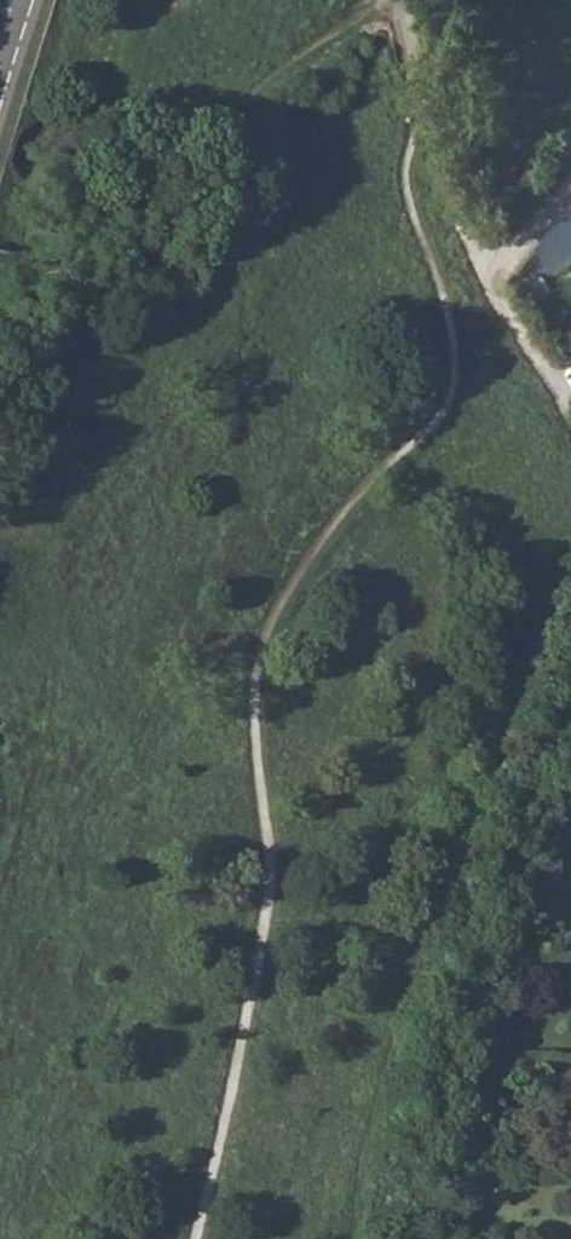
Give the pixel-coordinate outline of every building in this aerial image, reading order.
[(543,247),(561,277),(570,271),(570,208),(543,247)]
